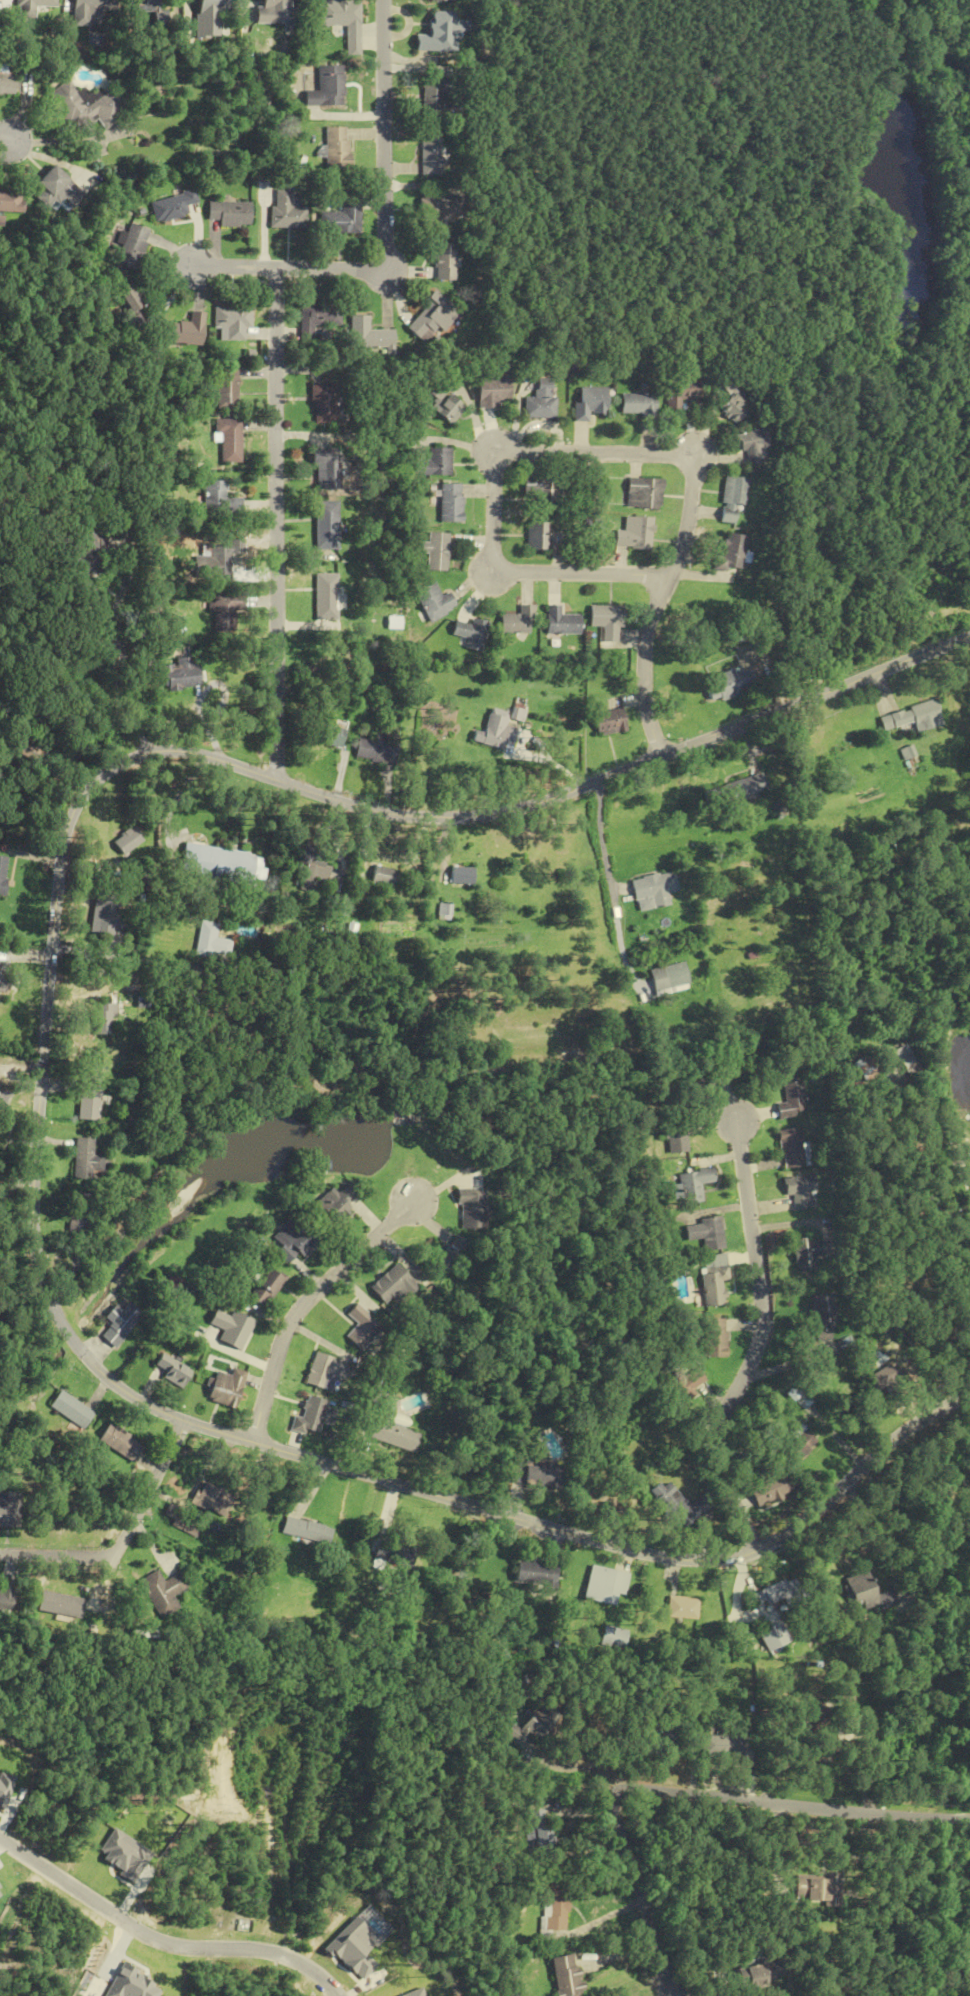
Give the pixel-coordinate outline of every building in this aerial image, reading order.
[(56,0),(16,0),(16,19),(35,19),(35,7),(56,7),(56,0)] [(89,25),(89,13),(115,13),(115,0),(73,0),(73,25),(89,25)] [(152,11),(153,26),(164,26),(164,0),(135,0),(135,12),(152,11)] [(196,38),(209,38),(209,17),(229,17),(229,0),(196,0),(196,38)] [(257,5),(257,24),(290,24),(290,0),(263,0),(263,5),(257,5)] [(321,26),(346,26),(346,47),(359,47),(360,0),(321,0),(321,26)] [(455,51),(456,12),(429,12),(429,36),(416,36),(415,51),(455,51)] [(344,106),(344,65),(318,65),(318,91),(305,91),(305,106),(344,106)] [(14,66),(0,66),(0,95),(13,96),(14,66)] [(422,79),(422,115),(446,115),(445,94),(452,94),(452,78),(422,79)] [(48,93),(68,130),(95,115),(102,127),(128,113),(114,88),(83,105),(70,81),(48,93)] [(347,171),(347,127),(326,127),(326,171),(347,171)] [(442,130),(422,130),(422,176),(442,176),(442,130)] [(36,183),(44,190),(36,198),(48,208),(56,200),(70,213),(86,195),(53,165),(36,183)] [(5,226),(5,213),(22,214),(24,190),(0,188),(0,226),(5,226)] [(271,228),(306,229),(306,207),(300,207),(300,195),(291,195),(291,188),(272,188),(271,228)] [(156,224),(188,216),(186,206),(198,203),(195,190),(150,201),(156,224)] [(420,229),(444,229),(444,194),(420,194),(420,229)] [(250,202),(208,202),(208,221),(218,221),(218,227),(250,227),(250,202)] [(320,212),(320,233),(359,233),(359,202),(342,202),(342,212),(320,212)] [(114,263),(135,270),(148,230),(130,224),(127,234),(125,233),(114,263)] [(453,243),(434,243),(434,281),(453,281),(453,243)] [(148,301),(135,281),(114,296),(135,326),(148,317),(140,306),(148,301)] [(424,343),(437,328),(443,332),(458,313),(433,292),(405,327),(424,343)] [(314,325),(341,325),(341,303),(301,303),(301,341),(314,341),(314,325)] [(252,327),(252,307),(215,307),(215,329),(227,329),(227,341),(244,341),(244,327),(252,327)] [(203,346),(204,312),(191,312),(190,323),(171,322),(170,344),(203,346)] [(369,316),(350,316),(350,348),(394,348),(394,330),(369,330),(369,316)] [(218,409),(238,409),(238,367),(218,367),(218,409)] [(664,414),(678,415),(679,399),(696,400),(697,379),(687,379),(687,372),(665,371),(664,414)] [(748,409),(731,392),(739,384),(728,373),(716,385),(728,397),(717,408),(733,424),(748,409)] [(499,400),(509,400),(509,377),(478,377),(478,408),(499,408),(499,400)] [(427,390),(436,401),(432,404),(448,424),(464,411),(440,380),(427,390)] [(554,382),(534,382),(534,397),(523,397),(524,418),(555,417),(554,382)] [(313,383),(313,424),(337,424),(337,383),(313,383)] [(605,387),(577,387),(577,404),(573,404),(573,421),(587,421),(587,413),(605,413),(605,387)] [(619,414),(653,414),(653,394),(619,394),(619,414)] [(242,419),(216,419),(216,435),(222,435),(222,463),(242,463),(242,419)] [(734,434),(738,453),(769,446),(764,427),(734,434)] [(451,448),(430,448),(430,459),(413,459),(413,475),(451,475),(451,448)] [(314,478),(335,478),(335,450),(314,450),(314,478)] [(722,521),(745,521),(746,477),(722,477),(722,521)] [(561,478),(524,478),(524,492),(539,492),(539,511),(561,511),(561,478)] [(661,479),(626,478),(626,508),(661,509),(661,479)] [(205,514),(243,514),(243,499),(227,499),(227,480),(205,480),(205,514)] [(463,521),(463,483),(440,483),(440,521),(463,521)] [(315,504),(315,550),(332,550),(332,504),(315,504)] [(616,530),(615,548),(652,550),(653,518),(625,517),(625,531),(616,530)] [(528,523),(528,550),(550,550),(550,523),(528,523)] [(92,528),(67,553),(74,560),(66,567),(83,585),(116,553),(92,528)] [(428,553),(427,570),(447,572),(449,533),(429,532),(428,542),(422,541),(421,553),(428,553)] [(715,555),(713,569),(742,573),(747,537),(726,534),(723,557),(715,555)] [(233,578),(233,538),(225,538),(225,544),(203,545),(203,556),(194,556),(194,579),(233,578)] [(337,574),(315,574),(315,620),(337,620),(337,574)] [(414,593),(430,622),(458,607),(450,592),(442,596),(434,582),(414,593)] [(213,595),(213,632),(233,632),(233,595),(213,595)] [(521,615),(501,615),(501,632),(535,632),(535,605),(521,605),(521,615)] [(583,615),(562,615),(562,605),(549,605),(549,634),(583,634),(583,615)] [(605,627),(604,642),(621,642),(622,606),(592,606),(592,626),(605,627)] [(455,620),(452,634),(467,638),(465,648),(482,652),(489,622),(473,618),(471,624),(455,620)] [(200,687),(196,658),(162,662),(165,691),(200,687)] [(710,701),(755,689),(749,668),(704,679),(710,701)] [(876,716),(880,731),(912,722),(915,732),(940,726),(933,701),(876,716)] [(513,750),(518,728),(506,725),(509,712),(491,708),(485,732),(476,730),(473,741),(513,750)] [(596,713),(600,736),(628,731),(624,708),(596,713)] [(318,741),(340,747),(345,730),(323,724),(318,741)] [(355,759),(395,763),(397,743),(386,742),(387,736),(375,735),(374,740),(357,738),(355,759)] [(741,800),(742,806),(764,800),(757,775),(717,786),(722,805),(741,800)] [(141,843),(130,827),(109,841),(119,857),(141,843)] [(182,844),(177,875),(249,885),(253,854),(182,844)] [(331,862),(299,854),(296,867),(303,868),(298,890),(310,893),(311,889),(324,892),(331,862)] [(396,871),(374,865),(369,882),(391,888),(396,871)] [(473,868),(451,867),(450,884),(472,884),(473,868)] [(671,907),(669,894),(678,892),(676,873),(632,879),(635,901),(653,898),(654,909),(671,907)] [(110,936),(111,927),(123,929),(125,914),(116,913),(118,895),(92,891),(87,934),(110,936)] [(451,920),(451,904),(438,904),(438,920),(451,920)] [(228,940),(212,939),(214,924),(197,922),(192,956),(225,961),(228,940)] [(663,968),(665,978),(655,980),(658,991),(689,984),(685,963),(663,968)] [(115,1017),(115,1003),(92,1003),(92,1034),(109,1034),(109,1017),(115,1017)] [(923,1073),(911,1044),(897,1050),(909,1079),(923,1073)] [(855,1065),(869,1084),(885,1072),(871,1053),(855,1065)] [(76,1119),(98,1120),(100,1072),(79,1071),(76,1119)] [(704,1093),(715,1086),(707,1074),(696,1081),(704,1093)] [(780,1120),(809,1114),(802,1080),(783,1084),(786,1103),(777,1105),(780,1120)] [(667,1154),(687,1152),(684,1122),(664,1124),(667,1154)] [(802,1127),(779,1131),(785,1169),(808,1166),(802,1127)] [(93,1155),(93,1138),(74,1138),(73,1177),(101,1178),(102,1155),(93,1155)] [(680,1204),(702,1202),(701,1184),(714,1183),(713,1170),(678,1172),(680,1204)] [(786,1196),(794,1196),(794,1210),(810,1209),(809,1193),(817,1193),(816,1176),(784,1177),(786,1196)] [(314,1205),(335,1227),(352,1210),(346,1205),(358,1193),(348,1183),(337,1194),(331,1188),(314,1205)] [(457,1189),(457,1205),(460,1205),(460,1229),(485,1229),(485,1189),(457,1189)] [(67,1238),(85,1238),(87,1194),(68,1193),(67,1238)] [(725,1249),(721,1216),(699,1219),(700,1224),(685,1226),(687,1242),(703,1239),(705,1251),(725,1249)] [(297,1253),(301,1257),(318,1241),(295,1217),(272,1238),(280,1246),(274,1252),(285,1264),(297,1253)] [(443,1243),(431,1262),(447,1273),(466,1245),(455,1237),(449,1246),(443,1243)] [(793,1240),(795,1272),(817,1271),(816,1239),(793,1240)] [(704,1307),(725,1305),(723,1283),(729,1283),(727,1255),(709,1257),(710,1270),(701,1270),(704,1307)] [(285,1279),(269,1267),(247,1296),(263,1308),(285,1279)] [(174,1293),(181,1283),(171,1276),(164,1285),(174,1293)] [(831,1293),(807,1297),(813,1343),(829,1341),(826,1322),(835,1321),(831,1293)] [(122,1310),(113,1304),(103,1318),(110,1322),(99,1338),(116,1349),(140,1312),(126,1303),(122,1310)] [(356,1324),(345,1336),(360,1351),(381,1328),(355,1304),(345,1314),(356,1324)] [(253,1320),(232,1312),(230,1317),(214,1311),(208,1324),(223,1330),(219,1341),(241,1350),(253,1320)] [(704,1358),(726,1358),(726,1319),(704,1319),(704,1358)] [(163,1378),(182,1389),(192,1371),(161,1353),(154,1365),(166,1372),(163,1378)] [(304,1382),(330,1392),(335,1377),(342,1380),(347,1365),(315,1353),(304,1382)] [(874,1389),(894,1376),(887,1364),(867,1376),(874,1389)] [(215,1372),(206,1401),(234,1409),(246,1373),(232,1368),(229,1376),(215,1372)] [(691,1392),(705,1381),(696,1369),(683,1378),(677,1370),(664,1380),(682,1406),(694,1397),(691,1392)] [(786,1394),(803,1411),(812,1402),(795,1385),(786,1394)] [(92,1413),(57,1390),(46,1406),(81,1429),(92,1413)] [(327,1401),(306,1395),(300,1417),(294,1416),(290,1428),(318,1436),(322,1423),(331,1426),(335,1410),(325,1408),(327,1401)] [(369,1439),(413,1452),(419,1432),(390,1424),(398,1400),(383,1395),(369,1439)] [(96,1439),(133,1464),(144,1447),(108,1422),(96,1439)] [(786,1449),(800,1461),(817,1442),(803,1429),(786,1449)] [(509,1484),(565,1490),(567,1466),(511,1461),(509,1484)] [(792,1492),(782,1473),(750,1490),(760,1509),(792,1492)] [(232,1497),(206,1478),(190,1500),(216,1518),(232,1497)] [(650,1493),(686,1534),(717,1507),(706,1494),(691,1507),(667,1479),(650,1493)] [(18,1528),(18,1493),(0,1493),(0,1528),(18,1528)] [(162,1514),(173,1521),(172,1524),(195,1538),(203,1525),(169,1504),(162,1514)] [(327,1548),(333,1530),(287,1516),(281,1534),(327,1548)] [(415,1550),(380,1539),(373,1563),(408,1574),(415,1550)] [(556,1565),(516,1563),(515,1582),(540,1583),(540,1593),(555,1593),(556,1565)] [(630,1574),(591,1566),(583,1599),(622,1608),(630,1574)] [(179,1572),(162,1581),(157,1570),(137,1580),(159,1620),(179,1610),(172,1596),(188,1588),(179,1572)] [(894,1590),(876,1595),(869,1571),(846,1579),(856,1611),(880,1604),(882,1610),(898,1605),(894,1590)] [(0,1581),(0,1591),(0,1610),(13,1610),(13,1582),(0,1581)] [(753,1598),(759,1609),(788,1592),(782,1581),(753,1598)] [(82,1598),(39,1591),(36,1612),(79,1619),(82,1598)] [(702,1599),(672,1598),(671,1619),(702,1620),(702,1599)] [(602,1644),(627,1651),(632,1633),(607,1626),(602,1644)] [(789,1643),(785,1627),(764,1633),(769,1649),(789,1643)] [(533,1710),(519,1729),(512,1724),(502,1737),(517,1747),(528,1732),(541,1742),(559,1717),(543,1706),(538,1713),(533,1710)] [(702,1757),(746,1757),(746,1735),(702,1735),(702,1757)] [(525,1811),(526,1857),(550,1856),(548,1810),(525,1811)] [(842,1874),(795,1873),(795,1902),(841,1903),(842,1874)] [(542,1884),(543,1940),(552,1940),(552,1931),(569,1930),(568,1883),(542,1884)] [(559,1995),(585,1995),(576,1953),(551,1958),(559,1995)] [(742,1988),(789,1979),(785,1959),(738,1968),(742,1988)]
